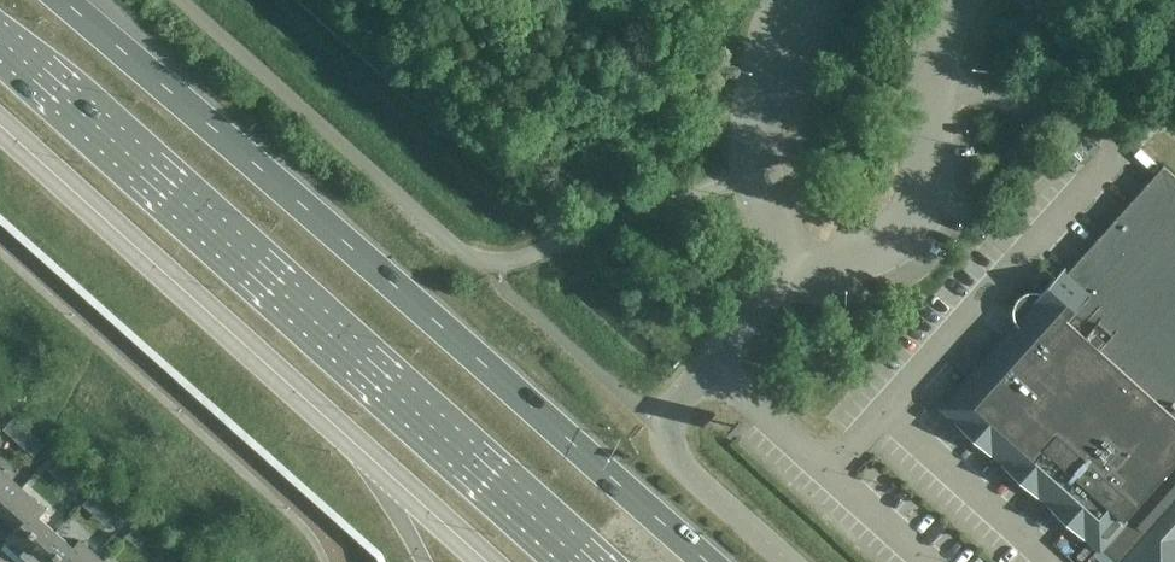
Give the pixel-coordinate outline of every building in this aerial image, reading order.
[(1164,166),(1056,286),(947,407),(1102,545),(1122,561),(1174,561),(1174,176),(1164,166)] [(22,488),(0,468),(0,512),(22,488)] [(98,487),(85,501),(105,520),(119,506),(98,487)] [(0,512),(17,528),(5,541),(29,561),(56,531),(39,517),(46,509),(22,488),(0,512)] [(56,531),(29,561),(102,561),(103,561),(80,539),(73,547),(56,531)]
